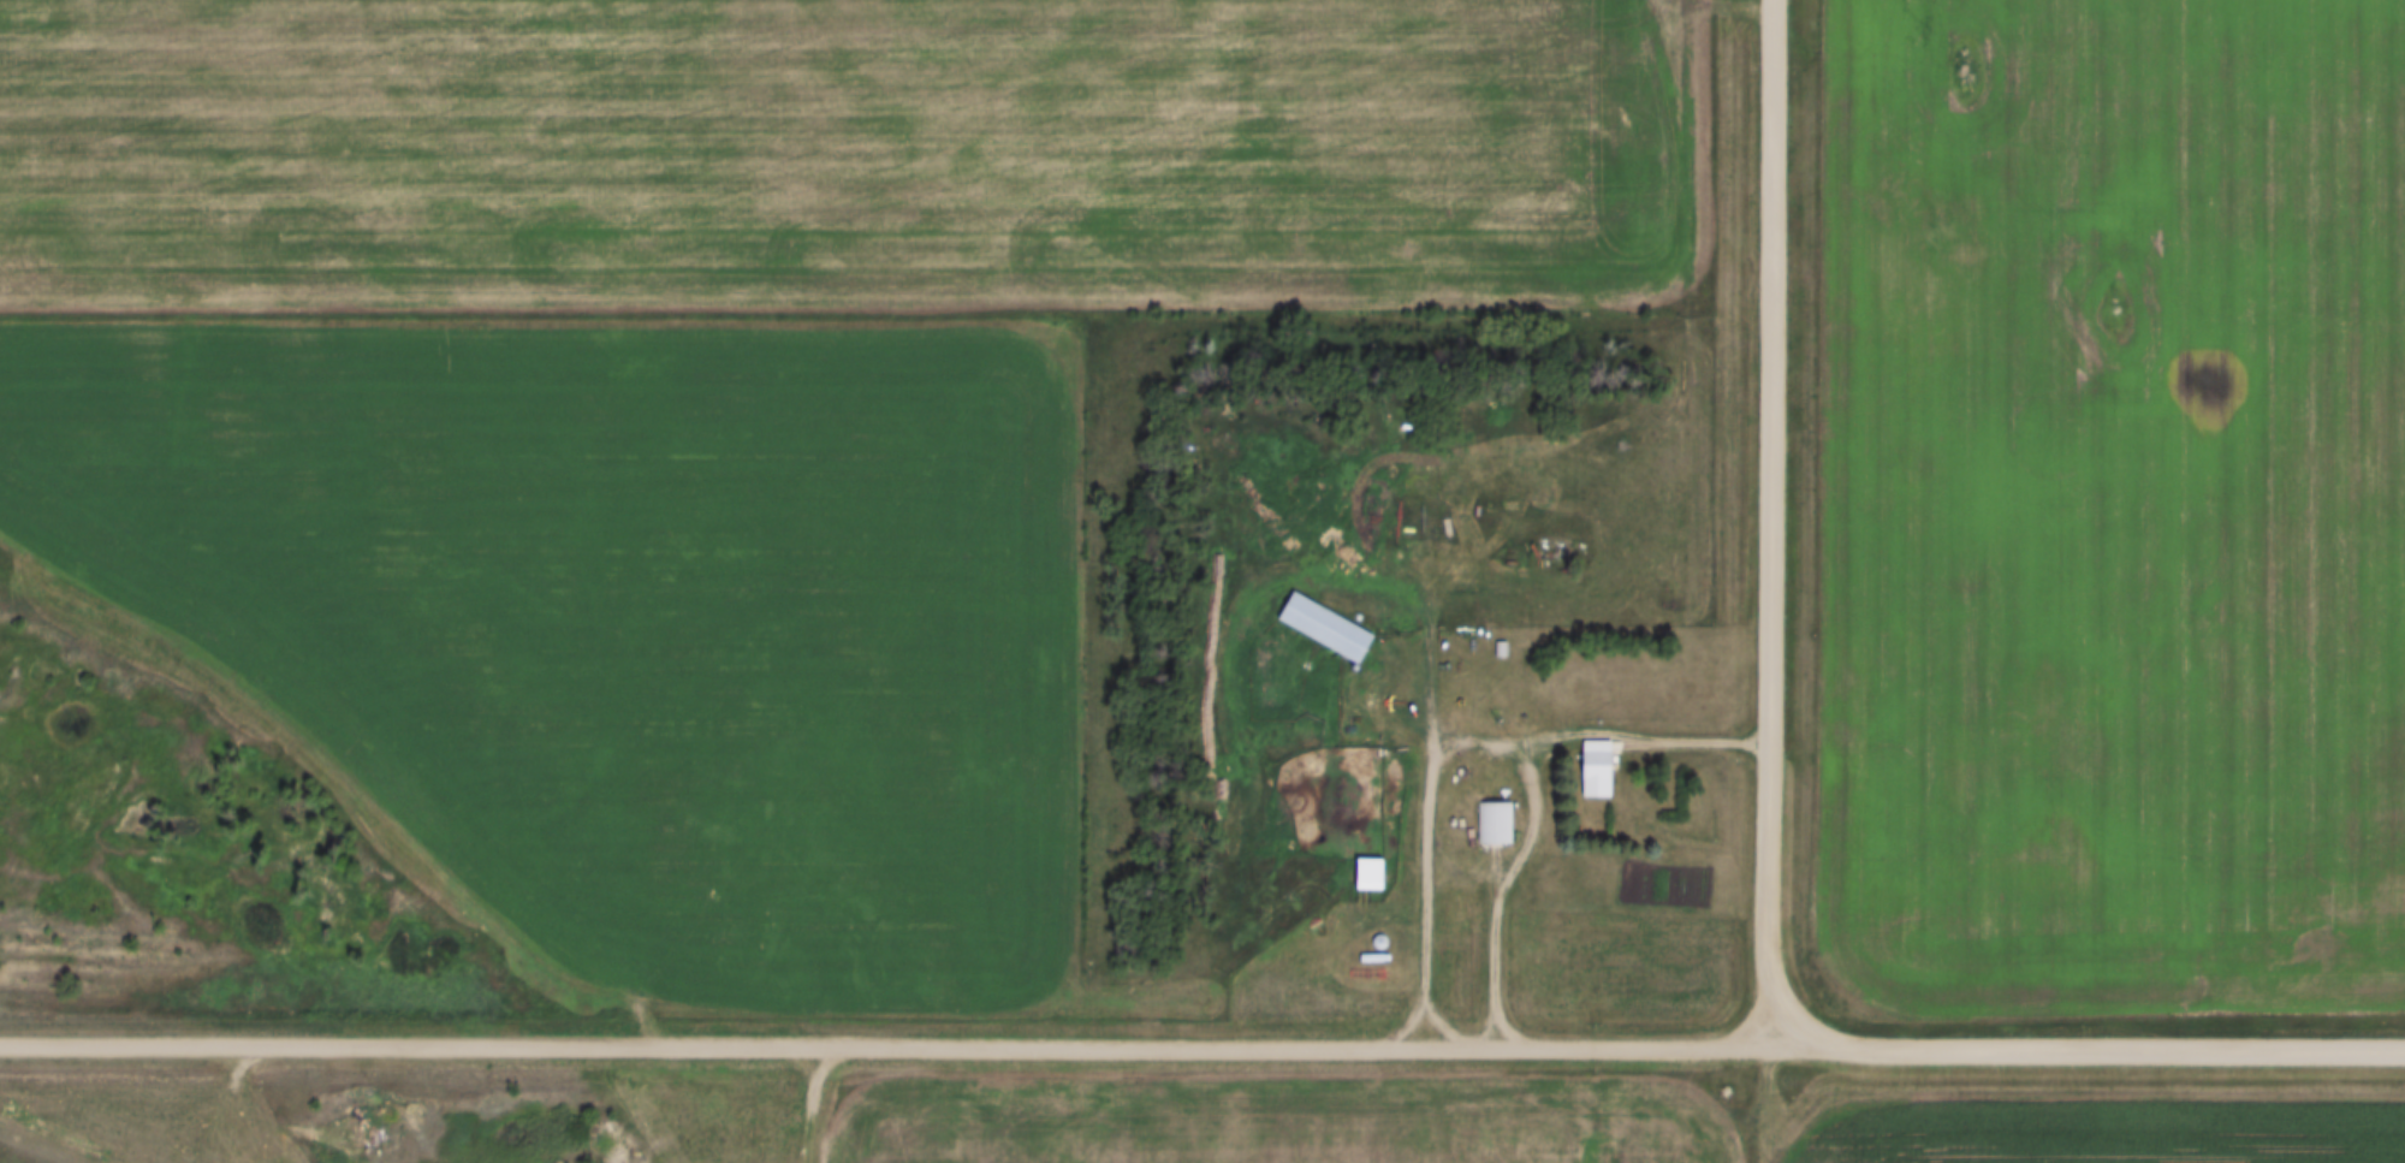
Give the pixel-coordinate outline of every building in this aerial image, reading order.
[(1271,576),(1352,622),(1336,651),(1254,605),(1271,576)] [(1474,627),(1486,627),(1486,642),(1474,642),(1474,627)] [(1508,643),(1497,643),(1497,657),(1508,657),(1508,643)] [(1561,725),(1590,725),(1590,784),(1561,784),(1561,725)] [(1616,798),(1617,742),(1585,742),(1585,798),(1616,798)] [(1457,787),(1491,787),(1491,827),(1457,827),(1457,787)] [(1513,845),(1513,803),(1477,803),(1477,845),(1513,845)] [(1332,845),(1359,845),(1359,878),(1332,878),(1332,845)] [(1364,880),(1376,876),(1373,867),(1387,861),(1382,846),(1355,856),(1364,880)] [(1359,934),(1364,933),(1366,930),(1366,925),(1364,921),(1359,920),(1354,921),(1352,925),(1352,930),(1354,933),(1359,934)]
